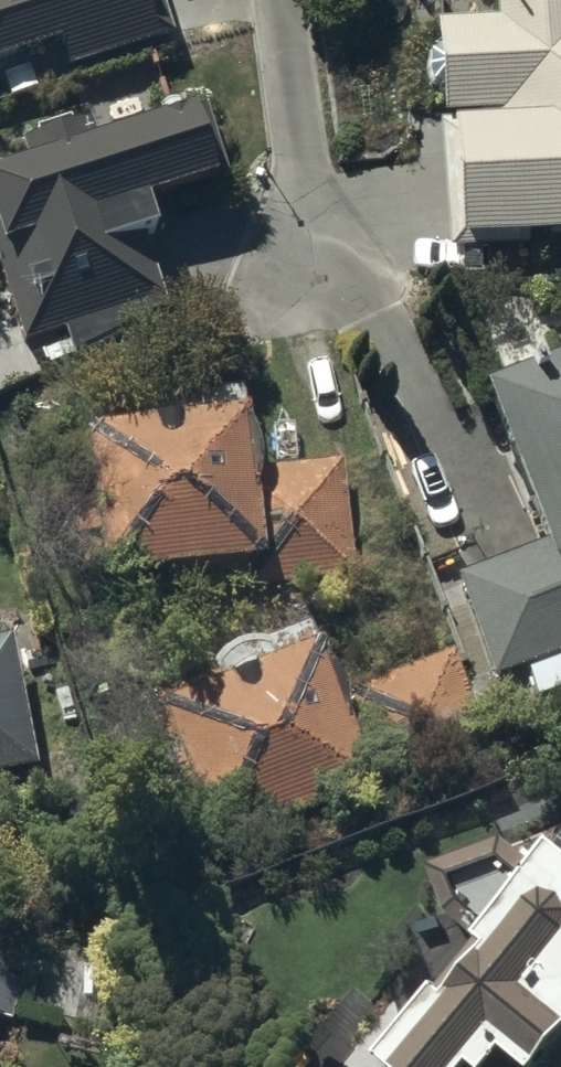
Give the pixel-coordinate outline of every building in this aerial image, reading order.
[(61,32),(72,64),(180,29),(170,0),(0,0),(0,52),(61,32)] [(446,107),(454,106),(455,113),(440,114),(449,242),(528,237),(527,219),(560,217),(560,0),(439,0),(446,107)] [(0,158),(0,205),(8,227),(0,230),(0,251),(29,333),(66,320),(77,349),(173,308),(164,286),(167,285),(143,217),(161,211),(152,185),(223,160),(199,88),(91,126),(85,109),(19,131),(25,149),(0,158)] [(488,365),(552,530),(459,563),(496,669),(560,646),(560,337),(488,365)] [(245,391),(87,413),(105,560),(249,542),(254,581),(357,569),(342,449),(254,460),(245,391)] [(343,686),(319,620),(160,679),(190,761),(152,774),(175,838),(485,724),(456,645),(343,686)] [(34,754),(9,629),(0,630),(0,760),(34,754)] [(380,1050),(401,1066),(549,1066),(560,1052),(560,838),(554,833),(532,861),(504,840),(437,864),(449,910),(488,943),(447,990),(438,983),(380,1050)] [(17,925),(0,921),(0,989),(17,925)]
